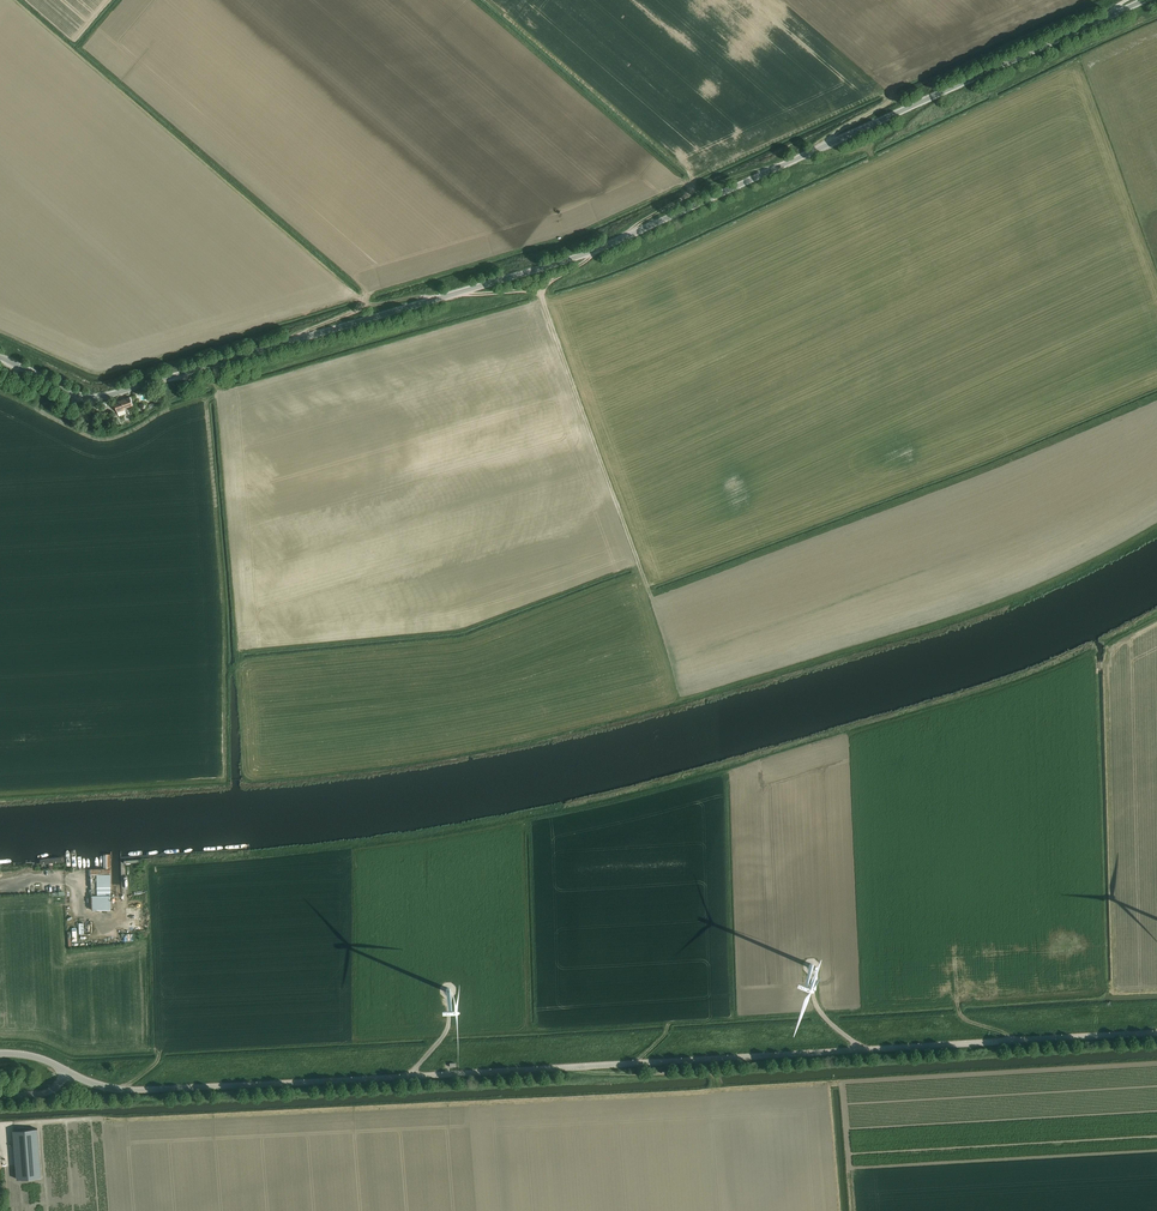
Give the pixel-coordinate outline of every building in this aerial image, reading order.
[(130,397),(114,403),(116,409),(117,412),(124,409),(133,405),(132,403),(130,397)] [(104,869),(89,869),(89,876),(91,876),(92,909),(97,909),(98,909),(99,909),(111,909),(111,899),(111,895),(111,891),(111,874),(111,872),(104,872),(104,869)] [(126,918),(127,928),(135,927),(135,924),(148,923),(148,916),(126,918)] [(83,923),(80,923),(81,934),(91,934),(91,933),(91,920),(83,920),(83,923)] [(37,1129),(13,1130),(17,1179),(41,1177),(37,1129)]
